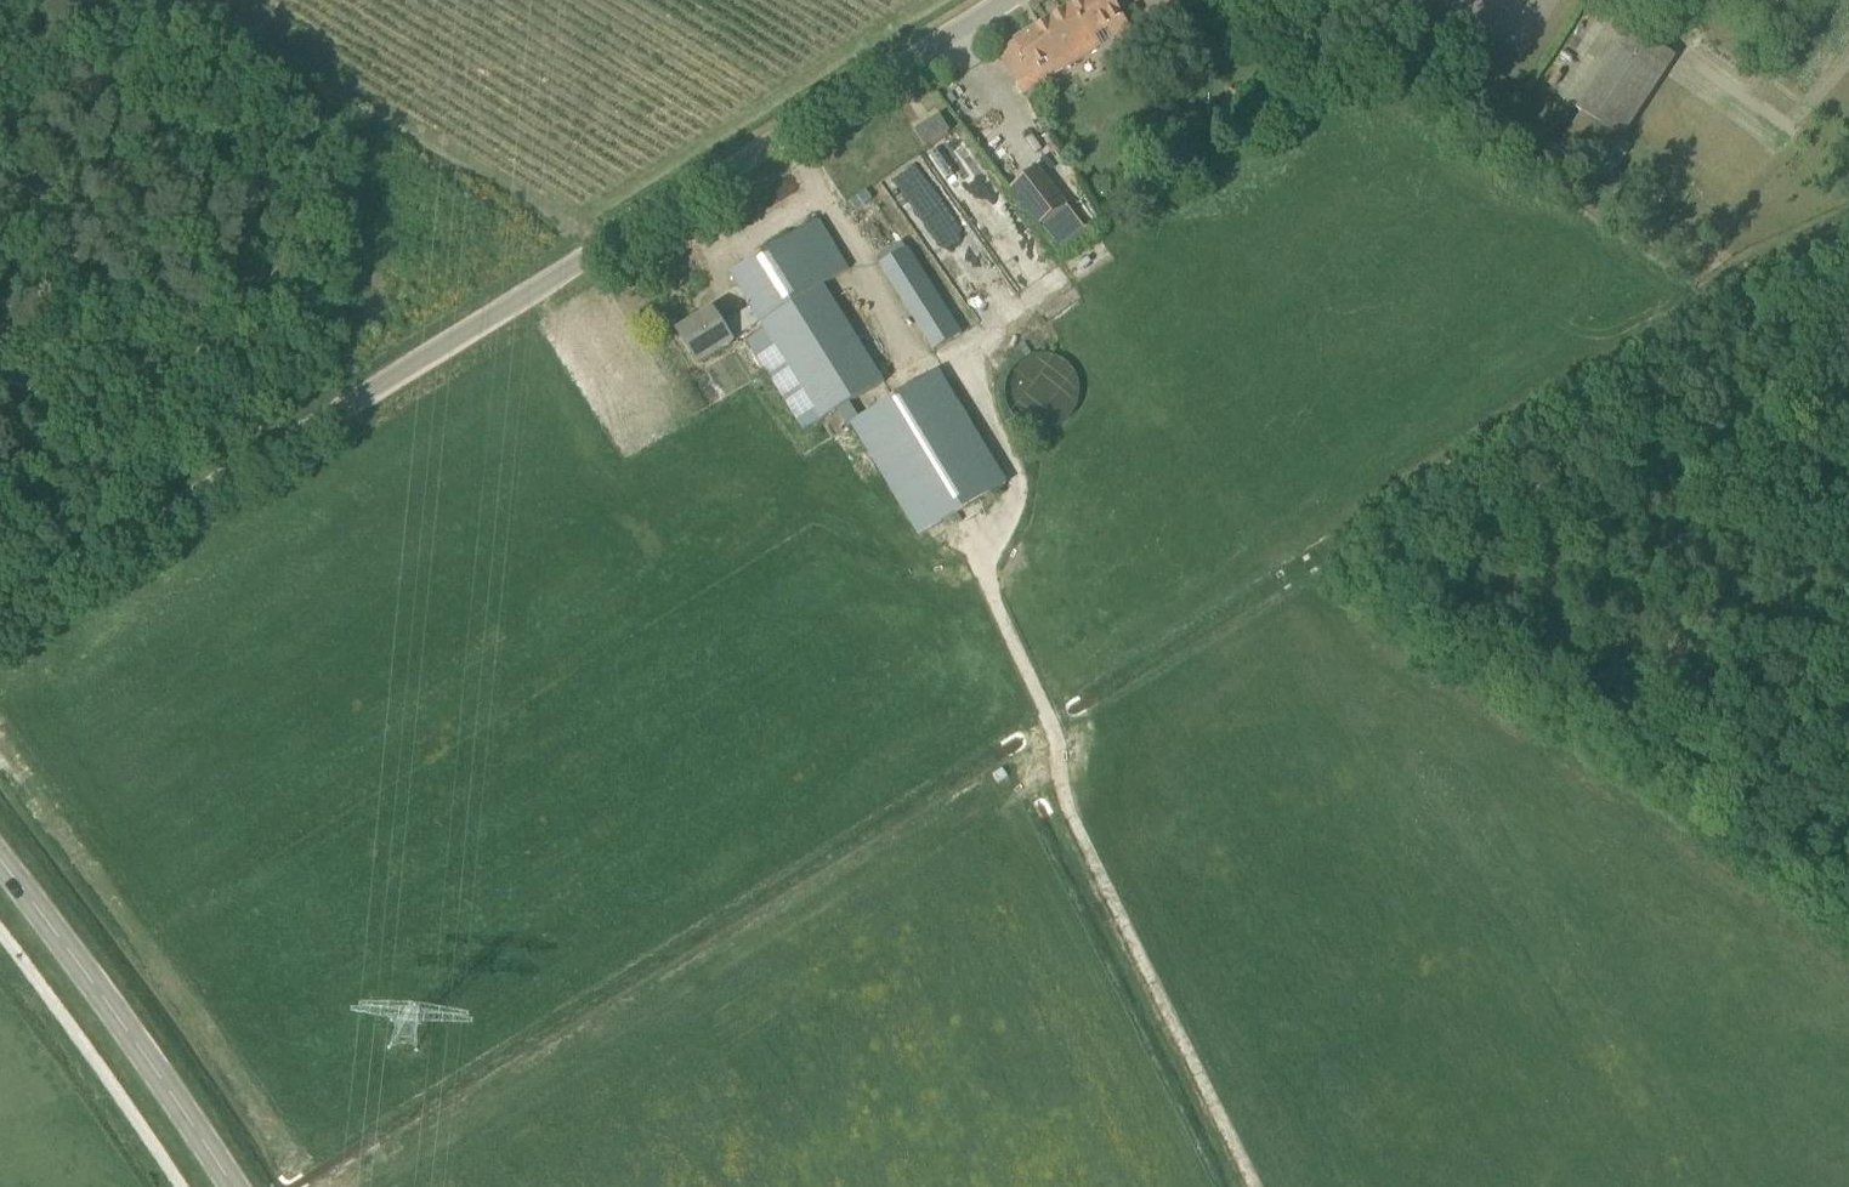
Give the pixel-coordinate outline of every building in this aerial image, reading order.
[(1018,38),(1044,80),(1097,48),(1090,36),(1124,16),(1114,0),(1080,0),(1018,38)] [(1631,146),(1621,140),(1677,57),(1633,27),(1577,109),(1583,113),(1562,144),(1610,177),(1614,171),(1619,173),(1632,154),(1628,151),(1631,146)] [(940,116),(915,132),(925,148),(950,133),(940,116)] [(1036,164),(1009,184),(1038,223),(1065,202),(1036,164)] [(887,381),(827,285),(850,271),(819,221),(819,220),(731,275),(752,307),(723,325),(713,310),(679,332),(699,364),(763,324),(768,332),(750,343),(805,431),(838,411),(851,403),(887,381)] [(961,333),(920,269),(907,248),(880,265),(934,350),(961,333)] [(862,421),(851,403),(838,411),(849,428),(852,426),(920,537),(1009,483),(941,372),(862,421)]
